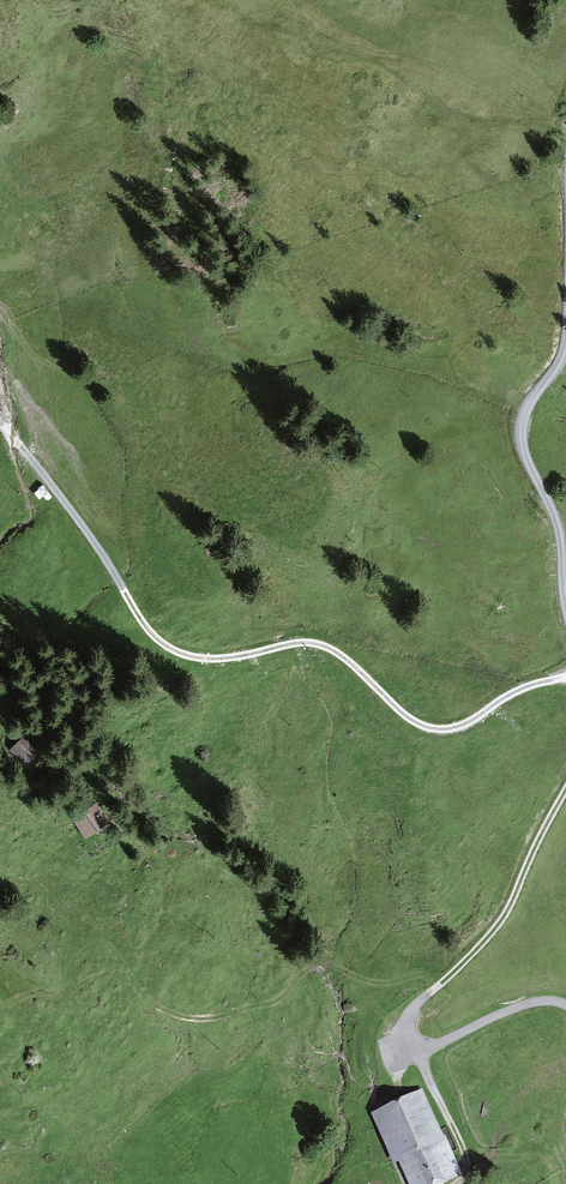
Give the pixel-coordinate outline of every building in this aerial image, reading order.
[(27,735),(12,749),(25,763),(40,748),(27,735)] [(95,805),(74,819),(86,836),(107,822),(95,805)] [(375,1111),(410,1183),(437,1183),(458,1174),(418,1090),(375,1111)]
